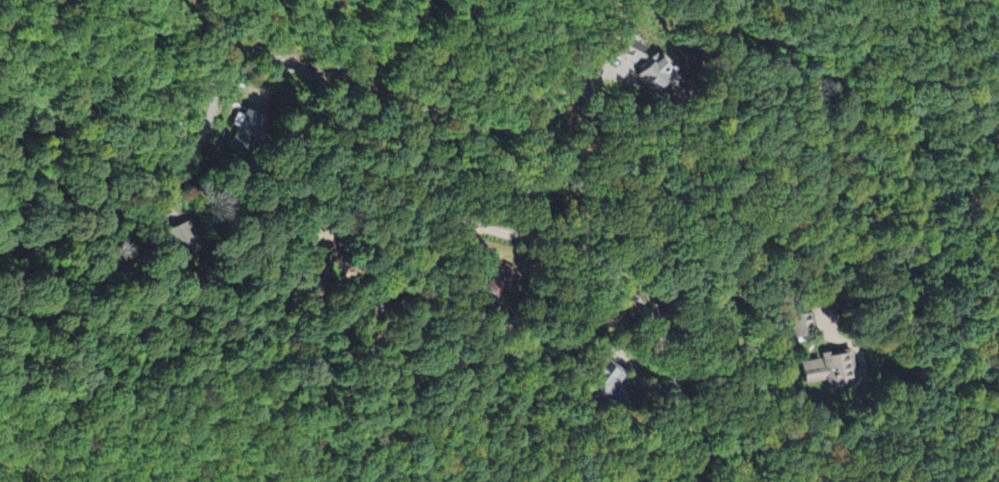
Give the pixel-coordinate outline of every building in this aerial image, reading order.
[(665,75),(658,62),(662,59),(658,51),(648,57),(636,37),(618,48),(630,67),(628,68),(641,89),(665,75)] [(240,127),(232,148),(254,157),(266,128),(263,126),(266,118),(248,111),(245,119),(239,117),(236,126),(240,127)] [(496,299),(517,276),(503,264),(483,287),(496,299)] [(821,352),(821,358),(800,361),(802,382),(824,379),(825,387),(851,384),(847,349),(821,352)] [(579,388),(600,403),(624,371),(602,355),(579,388)]
